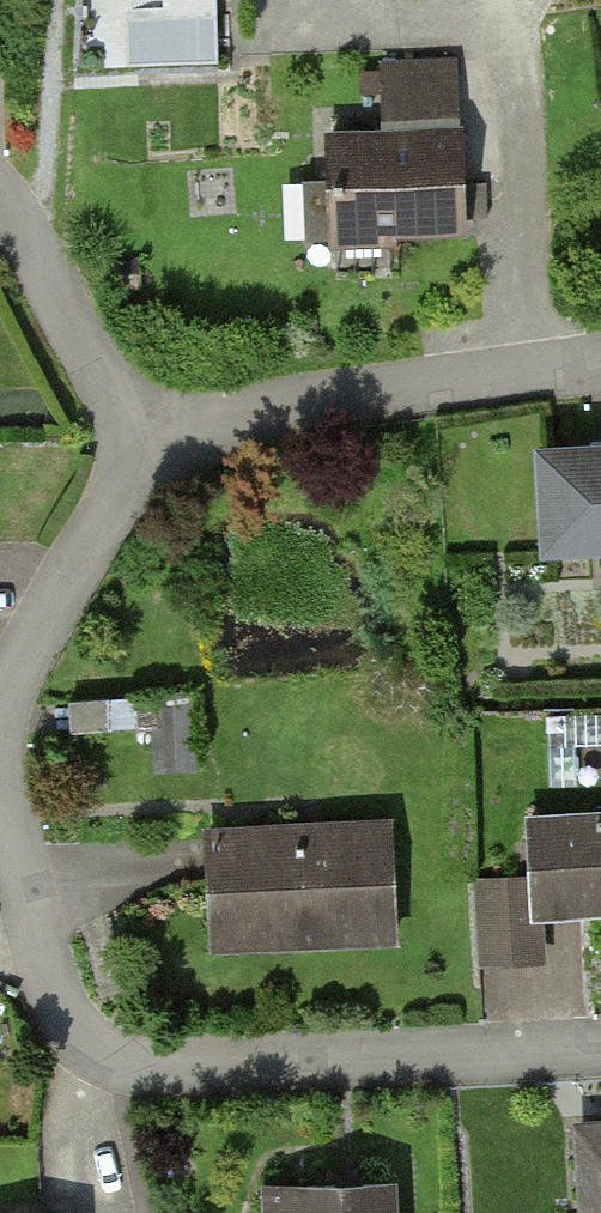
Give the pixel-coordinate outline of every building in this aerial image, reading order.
[(455,61),(383,64),(385,118),(457,115),(455,61)] [(330,137),(334,233),(461,228),(458,132),(330,137)] [(543,454),(549,552),(600,549),(600,451),(543,454)] [(154,693),(154,695),(156,726),(153,726),(154,752),(172,770),(197,768),(193,691),(154,693)] [(154,695),(69,700),(71,730),(153,726),(156,726),(154,695)] [(529,819),(534,912),(600,908),(600,815),(529,819)] [(207,834),(212,947),(218,947),(217,927),(262,925),(263,943),(266,943),(266,940),(395,934),(391,827),(207,834)] [(584,1130),(588,1212),(600,1212),(600,1129),(584,1130)] [(268,1187),(269,1212),(391,1212),(390,1183),(268,1187)]
